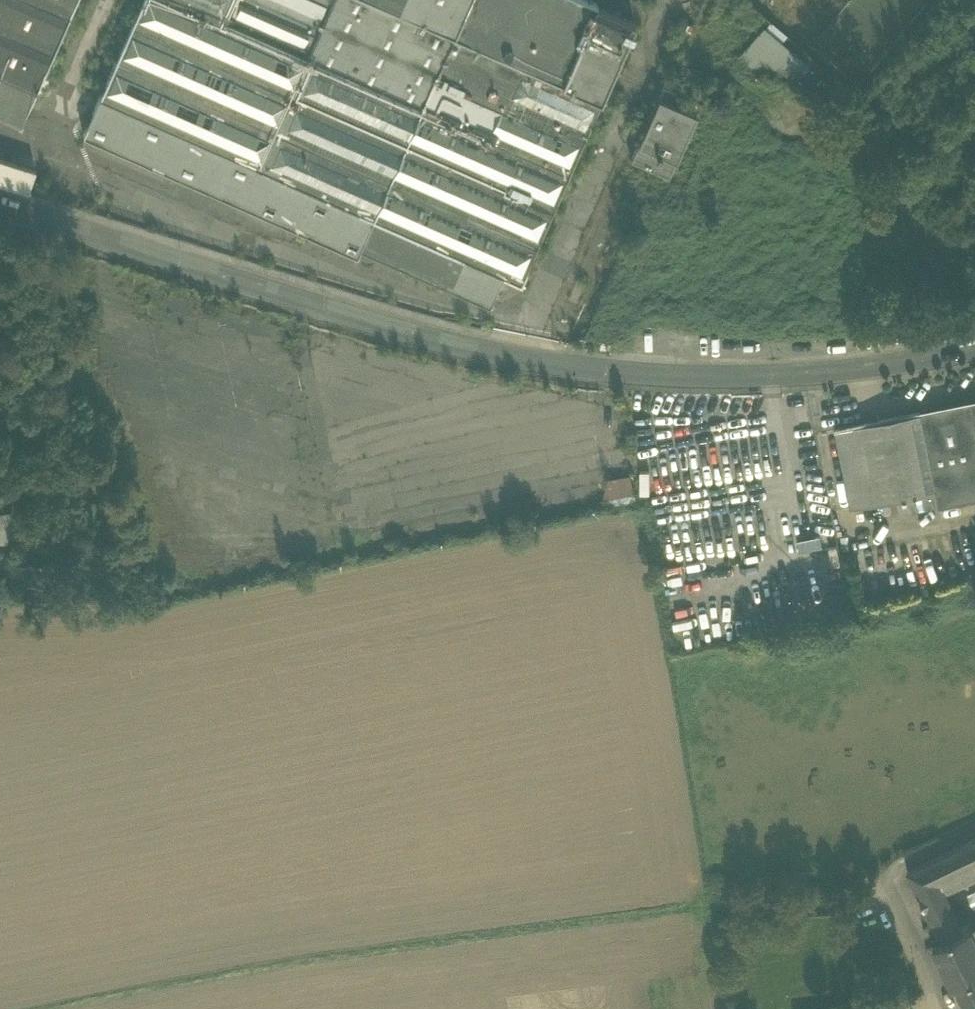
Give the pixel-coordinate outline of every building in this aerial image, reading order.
[(76,0),(0,0),(0,73),(37,89),(44,72),(76,0)] [(100,97),(372,217),(502,275),(507,277),(505,281),(519,287),(522,287),(524,285),(530,272),(525,270),(601,98),(562,81),(595,5),(596,5),(597,3),(590,0),(142,0),(100,97)] [(634,22),(596,5),(595,5),(562,81),(601,98),(634,22)] [(684,28),(691,31),(693,26),(686,23),(684,28)] [(762,65),(777,77),(782,71),(794,58),(761,30),(738,56),(756,72),(762,65)] [(805,67),(794,58),(782,71),(794,81),(805,67)] [(659,97),(680,107),(685,96),(663,87),(659,97)] [(372,217),(100,97),(83,135),(357,255),(360,248),(372,217)] [(631,160),(668,177),(678,154),(696,114),(680,107),(659,97),(658,97),(631,160)] [(684,108),(726,127),(731,116),(689,97),(684,108)] [(35,170),(0,159),(0,184),(28,193),(35,170)] [(502,275),(372,217),(360,248),(489,305),(502,275)] [(913,510),(974,497),(974,400),(920,411),(836,428),(852,507),(897,497),(909,495),(913,510)] [(630,473),(601,476),(605,503),(633,499),(630,473)] [(900,512),(913,510),(909,495),(897,497),(900,512)] [(0,509),(0,540),(12,539),(11,509),(0,509)] [(919,894),(942,882),(974,866),(974,838),(908,871),(919,894)] [(919,894),(928,913),(951,902),(942,882),(919,894)] [(964,930),(951,902),(928,913),(941,941),(964,930)] [(974,975),(974,933),(972,926),(964,930),(941,941),(934,944),(953,985),(974,975)] [(963,1005),(974,999),(974,975),(953,985),(963,1005)]
